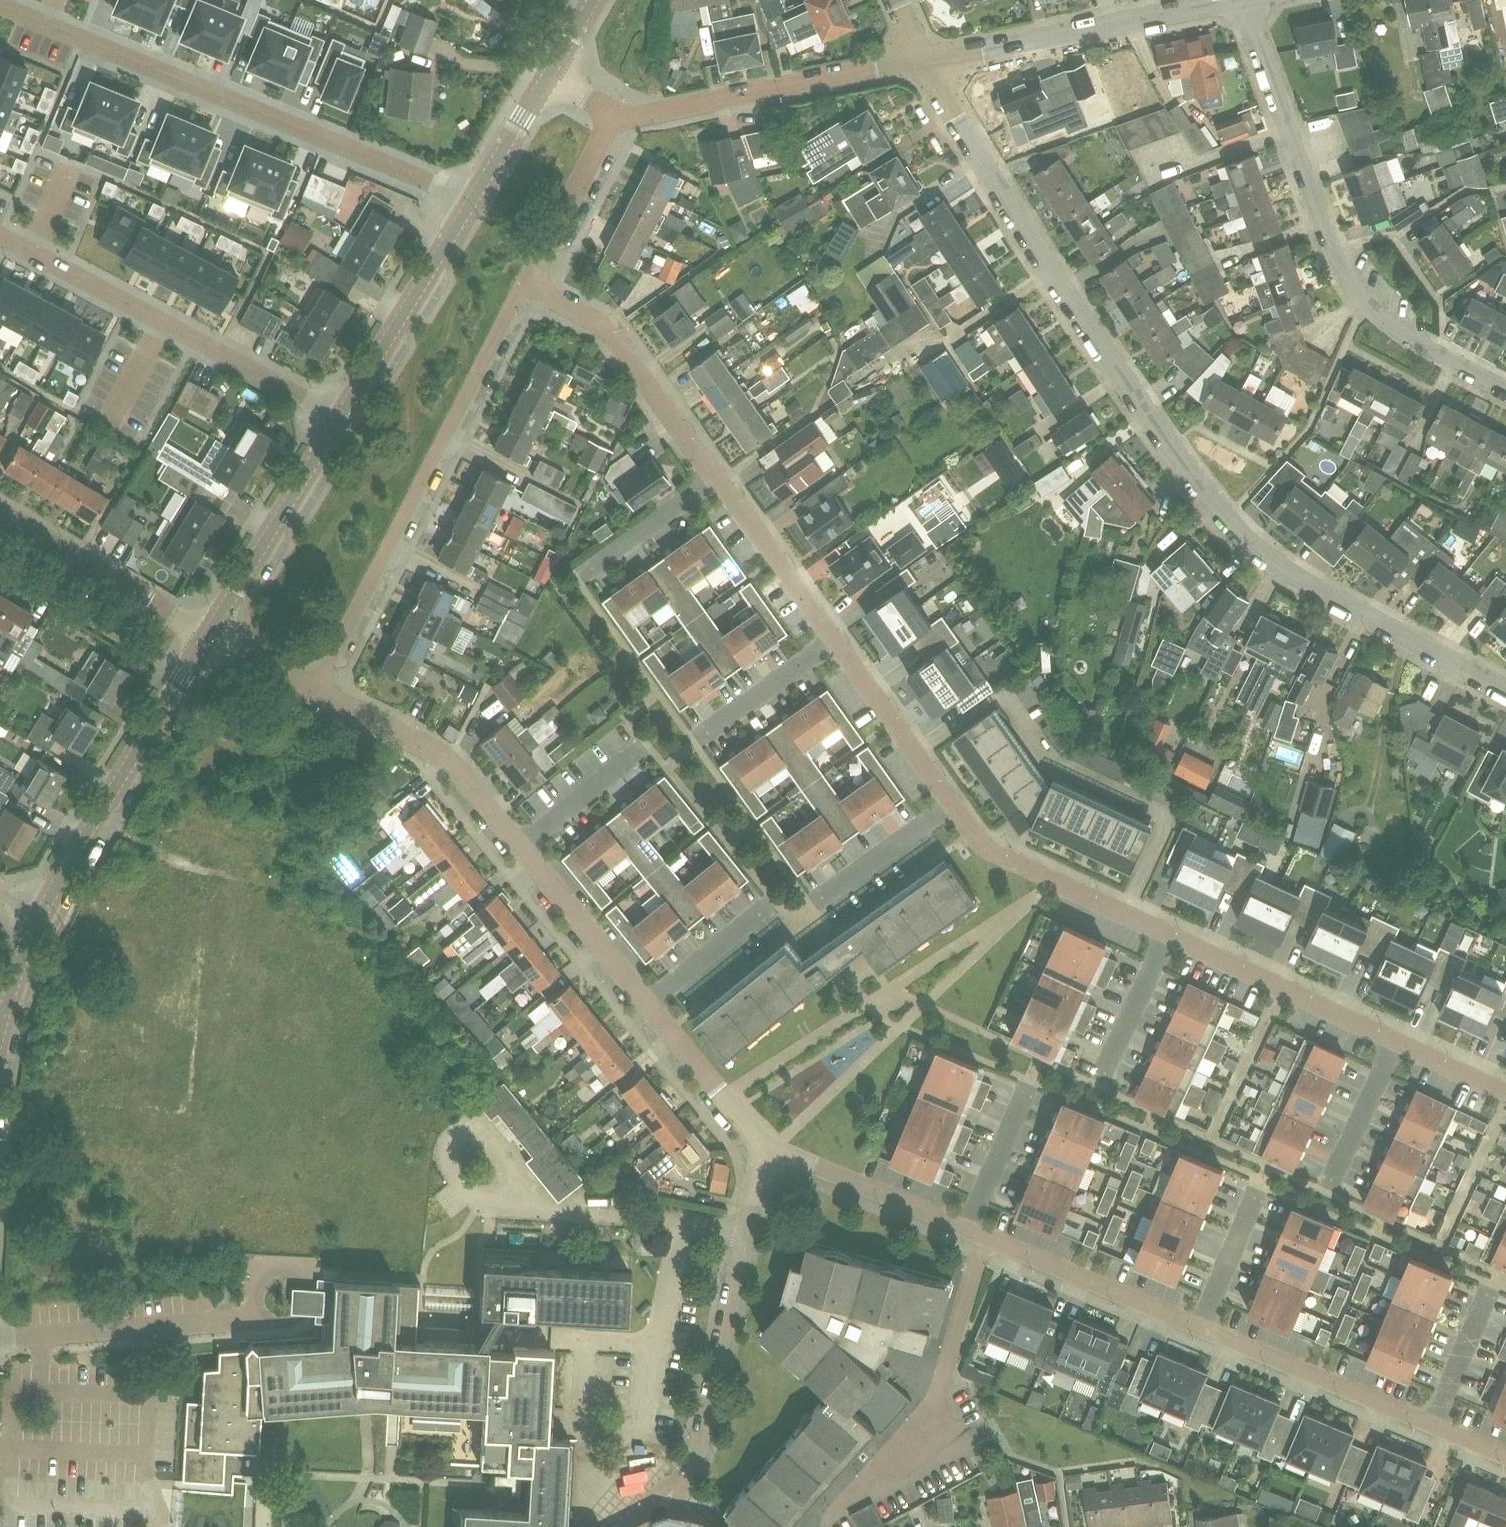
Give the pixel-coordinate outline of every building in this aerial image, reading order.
[(115,11),(137,19),(145,0),(119,0),(115,11)] [(137,19),(158,28),(170,2),(181,6),(184,0),(145,0),(137,19)] [(182,38),(204,47),(220,9),(199,0),(184,0),(181,6),(193,11),(182,38)] [(474,3),(486,13),(489,10),(497,18),(512,0),(476,0),(474,3)] [(733,18),(730,0),(678,0),(680,8),(715,1),(719,20),(713,22),(722,70),(742,66),(733,18)] [(845,6),(842,0),(808,0),(808,2),(787,11),(782,0),(774,0),(761,6),(770,30),(780,25),(783,33),(790,30),(845,6)] [(959,5),(959,6),(961,6),(962,9),(965,10),(974,7),(975,4),(974,0),(957,0),(959,5)] [(1432,0),(1409,0),(1414,25),(1425,23),(1430,48),(1439,46),(1441,46),(1432,0)] [(1441,46),(1439,46),(1442,61),(1453,59),(1452,52),(1455,52),(1448,18),(1458,16),(1455,0),(1432,0),(1441,46)] [(1498,11),(1503,9),(1505,24),(1505,0),(1495,0),(1498,11)] [(368,52),(384,57),(400,5),(391,2),(382,31),(374,29),(368,52)] [(1468,6),(1475,32),(1486,30),(1479,3),(1468,6)] [(825,39),(854,26),(845,6),(790,30),(783,33),(780,25),(770,30),(773,48),(820,29),(825,39)] [(220,9),(204,47),(225,56),(241,18),(220,9)] [(426,54),(439,20),(411,10),(399,43),(426,54)] [(260,39),(249,66),(271,75),(290,28),(270,19),(271,17),(258,11),(248,34),(260,39)] [(693,11),(672,12),(669,12),(670,37),(698,36),(696,11),(693,11)] [(733,18),(742,66),(763,62),(754,14),(733,18)] [(1300,39),(1298,39),(1299,44),(1300,43),(1303,55),(1335,48),(1339,67),(1358,63),(1353,40),(1339,43),(1334,20),(1297,27),(1300,39)] [(290,28),(271,75),(292,84),(304,57),(315,62),(324,39),(312,34),(311,36),(290,28)] [(1219,67),(1212,33),(1185,38),(1197,95),(1198,95),(1198,93),(1221,89),(1217,67),(1219,67)] [(333,69),(326,86),(322,96),(345,106),(365,59),(343,49),(345,43),(332,37),(321,64),(333,69)] [(1197,95),(1185,38),(1160,44),(1166,77),(1183,74),(1188,97),(1197,95)] [(1444,84),(1437,51),(1421,54),(1428,87),(1444,84)] [(19,88),(27,67),(0,56),(0,80),(19,88)] [(996,98),(996,102),(997,106),(1000,108),(1004,108),(1007,107),(1013,122),(1024,118),(1031,137),(1050,129),(1049,127),(1065,120),(1059,105),(1080,97),(1096,91),(1086,63),(1068,69),(1059,73),(1065,87),(1048,94),(1042,80),(1040,74),(1027,80),(1026,78),(1014,83),(1015,85),(1001,90),(1002,94),(999,96),(996,98)] [(393,68),(388,112),(426,117),(432,73),(393,68)] [(0,80),(0,104),(10,108),(19,88),(0,80)] [(91,83),(80,110),(68,105),(59,128),(72,133),(73,131),(95,140),(97,136),(96,135),(114,92),(91,83)] [(41,97),(52,102),(56,91),(45,86),(41,97)] [(96,135),(97,136),(118,144),(115,151),(128,156),(138,134),(126,129),(137,102),(114,92),(96,135)] [(47,113),(52,102),(41,97),(36,108),(47,113)] [(1497,104),(1501,117),(1505,115),(1505,101),(1497,104)] [(2,128),(10,108),(0,104),(0,127),(2,128)] [(1344,128),(1371,118),(1367,106),(1338,112),(1344,128)] [(1166,107),(1155,111),(1170,134),(1183,129),(1170,110),(1169,111),(1166,107)] [(801,148),(815,169),(881,127),(870,109),(844,125),(842,121),(801,148)] [(1155,111),(1144,115),(1159,138),(1170,134),(1155,111)] [(1415,126),(1421,145),(1423,153),(1438,151),(1454,146),(1465,142),(1455,112),(1434,119),(1432,119),(1414,125),(1415,126)] [(172,171),(191,124),(168,114),(157,142),(145,137),(136,159),(149,165),(150,163),(172,171)] [(1144,115),(1132,120),(1147,143),(1159,138),(1144,115)] [(1386,125),(1375,129),(1371,118),(1344,128),(1348,140),(1376,130),(1386,126),(1386,125)] [(1129,150),(1129,149),(1147,143),(1132,120),(1116,125),(1129,150)] [(1241,120),(1218,129),(1224,144),(1247,135),(1241,120)] [(1193,123),(1183,129),(1199,153),(1214,148),(1201,129),(1196,121),(1193,123)] [(191,124),(172,171),(193,181),(192,183),(206,188),(215,165),(203,160),(210,144),(214,133),(191,124)] [(785,146),(781,125),(760,129),(764,151),(785,146)] [(24,137),(35,142),(40,131),(29,126),(24,137)] [(1386,126),(1376,130),(1348,140),(1352,151),(1380,141),(1390,137),(1386,126)] [(867,161),(893,145),(881,127),(815,169),(810,172),(817,182),(862,153),(867,161)] [(48,133),(43,146),(60,153),(65,140),(48,133)] [(35,142),(24,137),(20,148),(31,153),(35,142)] [(737,162),(736,156),(734,157),(729,137),(701,143),(705,161),(710,159),(715,181),(726,179),(740,207),(766,194),(753,168),(750,160),(737,162)] [(1454,147),(1458,159),(1476,153),(1471,140),(1454,147)] [(1075,150),(1069,141),(1041,151),(1050,165),(1037,173),(1051,196),(1074,180),(1061,160),(1075,150)] [(1380,141),(1352,151),(1357,162),(1384,152),(1380,141)] [(249,203),(268,156),(245,146),(234,173),(223,168),(213,191),(226,197),(227,194),(249,203)] [(1476,154),(1476,153),(1458,159),(1466,184),(1488,186),(1478,153),(1476,154)] [(1217,197),(1238,189),(1264,180),(1255,154),(1229,164),(1234,177),(1213,185),(1217,197)] [(292,198),(280,193),(287,176),(292,165),(268,156),(249,203),(271,212),(270,215),(283,220),(292,198)] [(879,180),(863,190),(847,201),(852,209),(911,174),(899,156),(874,172),(879,180)] [(23,173),(27,162),(16,157),(12,168),(23,173)] [(1373,162),(1347,171),(1355,196),(1394,182),(1386,160),(1374,164),(1373,162)] [(115,162),(110,173),(123,179),(128,168),(115,162)] [(642,185),(669,198),(676,185),(681,187),(685,179),(653,162),(642,185)] [(314,200),(323,178),(311,173),(302,195),(314,200)] [(915,182),(911,174),(852,209),(864,228),(921,192),(920,190),(922,188),(924,186),(920,180),(917,180),(915,182)] [(326,205),(334,183),(323,178),(314,200),(326,205)] [(1074,180),(1051,196),(1065,217),(1089,202),(1074,180)] [(1176,211),(1188,205),(1176,180),(1164,186),(1176,211)] [(1264,180),(1238,189),(1243,202),(1228,208),(1232,219),(1247,214),(1273,204),(1264,180)] [(1394,182),(1355,196),(1364,221),(1391,212),(1390,210),(1406,204),(1398,181),(1394,182)] [(334,183),(326,205),(336,209),(345,187),(334,183)] [(101,195),(112,200),(117,190),(107,184),(101,195)] [(669,198),(642,185),(630,207),(662,223),(663,222),(666,215),(662,213),(669,198)] [(1112,186),(1089,202),(1065,217),(1080,239),(1103,223),(1096,213),(1112,202),(1111,200),(1118,195),(1112,186)] [(1176,211),(1164,186),(1150,193),(1163,217),(1176,211)] [(683,196),(679,203),(693,210),(697,203),(683,196)] [(1450,205),(1456,213),(1468,205),(1463,197),(1450,205)] [(830,210),(823,198),(810,206),(782,221),(789,233),(817,218),(830,210)] [(923,215),(930,226),(915,235),(917,238),(887,257),(893,266),(910,255),(924,246),(937,237),(960,222),(946,200),(923,215)] [(1399,230),(1425,212),(1417,201),(1391,218),(1399,230)] [(164,207),(153,202),(148,213),(159,218),(164,207)] [(1247,214),(1252,226),(1240,230),(1244,243),(1282,229),(1273,204),(1247,214)] [(1188,205),(1176,211),(1163,217),(1168,229),(1194,216),(1188,205)] [(123,258),(124,258),(145,220),(119,206),(100,241),(125,255),(123,258)] [(675,243),(681,232),(663,222),(662,223),(630,207),(619,229),(646,243),(653,229),(658,231),(657,234),(675,243)] [(373,209),(358,234),(357,235),(385,252),(401,226),(373,209)] [(1123,210),(1103,223),(1080,239),(1094,261),(1117,246),(1110,235),(1131,221),(1123,210)] [(187,231),(192,220),(181,215),(176,226),(187,231)] [(1194,216),(1168,229),(1179,250),(1192,243),(1188,234),(1199,228),(1194,216)] [(1421,238),(1436,259),(1458,244),(1450,232),(1459,225),(1452,216),(1421,238)] [(124,258),(143,268),(161,235),(142,225),(145,220),(124,258)] [(192,220),(187,231),(198,236),(203,226),(192,220)] [(290,220),(280,241),(302,252),(312,231),(290,220)] [(844,220),(827,251),(842,260),(860,229),(844,220)] [(960,222),(937,237),(942,245),(952,259),(975,244),(960,222)] [(1192,243),(1194,246),(1205,240),(1199,228),(1188,234),(1192,243)] [(646,243),(619,229),(608,251),(640,267),(644,260),(639,257),(646,243)] [(215,245),(226,250),(231,239),(221,234),(215,245)] [(727,234),(718,237),(723,249),(732,246),(727,234)] [(180,245),(161,235),(143,268),(162,279),(180,245)] [(357,235),(342,261),(369,278),(385,252),(357,235)] [(274,251),(279,240),(272,236),(266,247),(274,251)] [(242,244),(231,239),(226,250),(237,255),(242,244)] [(1216,261),(1205,240),(1194,246),(1199,257),(1185,263),(1191,274),(1216,261)] [(1159,244),(1163,251),(1171,247),(1168,241),(1159,244)] [(1199,257),(1194,246),(1192,243),(1179,250),(1185,263),(1199,257)] [(952,259),(941,266),(955,288),(989,266),(975,244),(952,259)] [(1262,253),(1267,268),(1252,274),(1256,284),(1271,279),(1297,269),(1288,244),(1262,253)] [(1473,266),(1458,244),(1436,259),(1451,281),(1473,266)] [(199,255),(180,245),(162,279),(181,289),(199,255)] [(924,246),(910,255),(915,263),(930,254),(924,246)] [(1496,246),(1484,254),(1490,262),(1502,254),(1496,246)] [(316,250),(310,260),(334,275),(340,265),(316,250)] [(1138,251),(1103,275),(1117,296),(1141,281),(1133,269),(1144,261),(1138,251)] [(675,282),(684,261),(669,254),(660,276),(675,282)] [(181,289),(200,299),(218,265),(199,255),(181,289)] [(304,271),(328,285),(334,275),(310,260),(304,271)] [(1216,261),(1191,274),(1196,285),(1210,278),(1214,288),(1226,282),(1216,261)] [(1494,285),(1501,271),(1499,270),(1501,267),(1496,264),(1478,277),(1494,285)] [(238,276),(218,265),(200,299),(220,310),(238,276)] [(940,298),(927,307),(941,327),(953,320),(945,307),(957,299),(959,303),(974,293),(980,303),(1003,288),(989,266),(955,288),(940,298)] [(1297,269),(1271,279),(1256,284),(1260,298),(1264,308),(1280,303),(1306,293),(1297,269)] [(1505,291),(1505,273),(1505,272),(1495,290),(1504,295),(1505,291)] [(1141,282),(1141,281),(1117,296),(1132,319),(1155,303),(1148,292),(1161,283),(1154,273),(1141,282)] [(870,289),(883,309),(861,323),(869,334),(879,327),(898,314),(908,308),(912,304),(892,274),(870,289)] [(926,276),(913,284),(927,307),(940,298),(926,276)] [(610,290),(626,301),(635,288),(619,277),(610,290)] [(22,289),(2,278),(0,283),(0,320),(4,323),(22,289)] [(1210,278),(1196,285),(1206,304),(1219,298),(1214,288),(1210,278)] [(1231,292),(1226,282),(1214,288),(1219,298),(1231,292)] [(790,294),(797,303),(803,312),(818,302),(812,293),(805,284),(790,294)] [(700,302),(690,287),(676,297),(679,302),(656,317),(675,344),(698,327),(687,311),(700,302)] [(352,305),(325,288),(309,314),(337,331),(352,305)] [(23,333),(41,299),(22,289),(4,323),(0,331),(0,337),(16,346),(23,333)] [(744,293),(731,303),(743,320),(756,311),(744,293)] [(1284,315),(1266,322),(1271,335),(1272,332),(1276,341),(1277,345),(1305,335),(1300,323),(1315,318),(1306,293),(1280,303),(1284,315)] [(1484,333),(1498,308),(1475,296),(1462,321),(1484,333)] [(60,309),(41,299),(23,333),(42,343),(60,309)] [(1156,304),(1155,303),(1132,319),(1146,340),(1170,325),(1161,312),(1168,308),(1163,299),(1156,304)] [(251,328),(262,307),(251,301),(240,322),(251,328)] [(917,301),(912,304),(908,308),(921,328),(931,322),(917,301)] [(1202,312),(1211,329),(1226,322),(1217,304),(1202,312)] [(1013,343),(1036,328),(1021,306),(998,321),(1013,343)] [(261,334),(272,313),(262,307),(251,328),(261,334)] [(724,307),(706,319),(720,337),(738,325),(724,307)] [(908,308),(898,314),(912,335),(921,328),(908,308)] [(1500,309),(1498,308),(1484,333),(1505,345),(1505,312),(1500,309)] [(80,320),(60,309),(42,343),(61,353),(78,323),(80,320)] [(820,312),(784,337),(789,343),(824,318),(820,312)] [(272,313),(261,334),(272,339),(283,319),(272,313)] [(309,314),(295,337),(283,330),(277,339),(290,347),(291,350),(301,356),(304,355),(307,350),(321,358),(337,331),(309,314)] [(912,335),(898,314),(879,327),(892,347),(893,348),(912,335)] [(1170,325),(1146,340),(1160,362),(1173,354),(1177,359),(1175,361),(1192,377),(1213,355),(1195,340),(1184,347),(1177,336),(1195,325),(1188,314),(1170,325)] [(828,321),(822,324),(826,332),(833,328),(828,321)] [(58,358),(85,372),(103,336),(78,323),(61,353),(58,358)] [(879,327),(869,334),(843,351),(832,387),(860,368),(882,354),(892,347),(879,327)] [(1027,365),(1050,350),(1036,328),(1013,343),(1018,352),(1027,365)] [(1268,340),(1277,345),(1276,341),(1273,334),(1271,335),(1268,340)] [(1305,335),(1277,345),(1284,365),(1309,346),(1305,335)] [(998,353),(993,344),(979,353),(985,362),(998,353)] [(1319,351),(1309,346),(1284,365),(1305,377),(1319,351)] [(727,355),(721,347),(692,368),(707,389),(732,371),(723,358),(727,355)] [(943,400),(969,384),(946,350),(921,366),(943,400)] [(1064,372),(1050,350),(1027,365),(1042,387),(1064,372)] [(1228,415),(1242,390),(1222,379),(1232,359),(1224,351),(1189,389),(1200,400),(1228,415)] [(1319,351),(1305,377),(1318,383),(1330,356),(1319,351)] [(998,353),(985,362),(990,370),(1004,361),(998,353)] [(539,358),(528,380),(555,394),(562,380),(568,383),(572,375),(539,358)] [(24,376),(30,366),(20,360),(13,370),(24,376)] [(766,388),(769,393),(791,378),(782,365),(768,376),(762,380),(751,388),(743,394),(721,409),(736,429),(761,411),(752,398),(766,388)] [(30,366),(24,376),(34,383),(40,372),(30,366)] [(1343,391),(1366,403),(1378,379),(1355,367),(1353,371),(1343,366),(1329,396),(1337,401),(1343,391)] [(751,388),(746,381),(741,384),(732,371),(707,389),(721,409),(743,394),(751,388)] [(1252,371),(1242,390),(1228,415),(1252,428),(1265,402),(1274,385),(1274,384),(1264,402),(1253,396),(1263,377),(1252,371)] [(1079,394),(1064,372),(1042,387),(1056,409),(1079,394)] [(1368,424),(1369,425),(1377,410),(1389,416),(1402,392),(1378,379),(1366,403),(1351,433),(1361,438),(1368,424)] [(187,406),(199,386),(188,380),(177,401),(187,406)] [(576,421),(554,409),(553,412),(547,409),(555,394),(528,380),(517,403),(549,419),(573,432),(574,430),(577,424),(576,421)] [(7,381),(0,392),(0,413),(16,386),(7,381)] [(1274,385),(1265,402),(1252,428),(1275,440),(1289,415),(1275,408),(1285,390),(1274,385)] [(199,386),(187,406),(197,412),(209,391),(199,386)] [(1014,405),(1027,397),(1022,388),(1008,397),(1014,405)] [(71,405),(77,395),(67,389),(61,399),(71,405)] [(22,390),(10,411),(21,418),(34,397),(22,390)] [(209,391),(197,412),(208,417),(219,396),(209,391)] [(1402,392),(1389,416),(1382,428),(1401,439),(1413,427),(1425,404),(1402,392)] [(620,425),(630,403),(610,394),(600,417),(620,425)] [(1027,397),(1014,405),(1019,414),(1033,405),(1027,397)] [(39,437),(31,451),(19,444),(4,468),(27,482),(41,458),(65,416),(40,401),(27,421),(42,430),(48,422),(51,424),(42,439),(39,437)] [(1428,432),(1427,438),(1449,450),(1454,440),(1468,415),(1444,402),(1428,432)] [(597,471),(608,448),(574,430),(573,432),(549,419),(517,403),(505,425),(532,439),(540,424),(584,447),(577,461),(597,471)] [(797,403),(787,411),(793,418),(803,411),(797,403)] [(1326,403),(1320,417),(1332,421),(1337,407),(1326,403)] [(834,406),(823,414),(828,422),(840,414),(834,406)] [(1101,428),(1089,408),(1062,426),(1063,428),(1054,434),(1065,451),(1101,428)] [(770,424),(761,411),(736,429),(751,450),(780,429),(775,421),(770,424)] [(1468,415),(1454,440),(1465,446),(1457,461),(1460,463),(1454,474),(1463,479),(1469,465),(1477,452),(1490,427),(1481,422),(1483,418),(1471,411),(1469,415),(1468,415)] [(65,416),(41,458),(27,482),(49,495),(63,471),(51,464),(60,449),(58,449),(65,437),(67,438),(76,422),(65,416)] [(1220,431),(1243,445),(1252,430),(1229,417),(1220,431)] [(228,447),(255,463),(271,437),(244,421),(228,447)] [(813,457),(830,445),(813,421),(777,446),(786,458),(766,472),(771,479),(769,483),(776,493),(780,492),(786,499),(824,472),(813,457)] [(532,439),(505,425),(494,447),(526,463),(530,455),(525,452),(532,439)] [(1463,479),(1456,491),(1464,496),(1477,471),(1481,473),(1489,458),(1500,464),(1505,454),(1505,435),(1490,427),(1477,452),(1469,465),(1463,479)] [(1013,448),(1020,458),(1043,443),(1037,433),(1013,448)] [(1310,438),(1300,448),(1313,454),(1319,443),(1310,438)] [(200,464),(176,450),(164,442),(156,456),(160,459),(205,487),(213,473),(240,489),(255,463),(228,447),(215,439),(200,464)] [(93,470),(109,444),(102,440),(86,466),(93,470)] [(1383,466),(1391,448),(1376,441),(1367,459),(1383,466)] [(1394,474),(1408,448),(1397,443),(1383,469),(1394,474)] [(117,449),(109,444),(93,470),(102,476),(117,449)] [(1321,459),(1343,470),(1349,459),(1328,448),(1321,459)] [(1410,483),(1423,456),(1412,451),(1399,477),(1410,483)] [(667,479),(668,476),(663,469),(659,468),(652,458),(639,467),(628,452),(611,464),(605,475),(613,487),(617,484),(633,507),(669,482),(667,479)] [(1094,474),(1064,500),(1086,528),(1091,504),(1109,490),(1134,468),(1123,456),(1121,458),(1115,452),(1093,472),(1094,474)] [(1288,457),(1270,479),(1289,494),(1275,511),(1297,529),(1324,494),(1302,477),(1306,472),(1288,457)] [(566,472),(540,459),(532,475),(557,488),(566,472)] [(175,523),(180,526),(207,543),(222,517),(197,501),(205,487),(167,464),(159,478),(186,494),(177,508),(182,511),(175,523)] [(1044,496),(1072,478),(1063,464),(1035,482),(1044,496)] [(1027,478),(1019,465),(1001,477),(1010,490),(1027,478)] [(1134,468),(1109,490),(1091,504),(1086,528),(1085,534),(1102,537),(1105,520),(1130,525),(1135,521),(1134,519),(1156,500),(1141,483),(1144,480),(1134,468)] [(1363,485),(1374,492),(1387,476),(1372,468),(1363,485)] [(483,469),(472,492),(498,505),(506,491),(510,493),(515,485),(483,469)] [(85,484),(63,471),(49,495),(71,508),(85,484)] [(854,520),(837,495),(850,485),(842,473),(822,487),(830,498),(800,519),(819,545),(854,520)] [(529,481),(521,498),(546,510),(554,494),(529,481)] [(108,498),(85,484),(71,508),(93,522),(108,498)] [(491,519),(498,505),(472,492),(461,513),(492,529),(496,521),(491,519)] [(1324,494),(1297,529),(1318,545),(1331,528),(1342,537),(1355,520),(1359,515),(1365,507),(1355,499),(1348,507),(1341,501),(1337,501),(1335,503),(1324,494)] [(1490,531),(1501,537),(1505,527),(1505,506),(1504,505),(1500,512),(1490,531)] [(112,533),(123,513),(113,507),(101,527),(112,533)] [(956,511),(927,532),(938,547),(967,526),(956,511)] [(122,539),(133,519),(123,513),(112,533),(122,539)] [(492,529),(461,513),(449,535),(476,548),(483,535),(488,537),(492,529)] [(1355,520),(1342,537),(1352,544),(1348,549),(1356,556),(1369,567),(1390,539),(1371,523),(1370,524),(1359,515),(1355,520)] [(514,516),(505,533),(515,538),(524,521),(514,516)] [(1458,534),(1466,521),(1460,518),(1453,531),(1458,534)] [(133,519),(122,539),(132,545),(143,525),(133,519)] [(174,558),(191,568),(207,543),(175,523),(174,523),(166,536),(161,533),(149,553),(169,566),(174,558)] [(710,524),(682,543),(703,573),(720,561),(736,583),(747,576),(710,524)] [(903,564),(926,548),(914,532),(883,554),(871,537),(832,566),(852,593),(899,559),(903,564)] [(1390,539),(1369,567),(1389,583),(1391,580),(1401,588),(1413,574),(1413,575),(1431,553),(1437,545),(1436,545),(1422,533),(1409,548),(1414,552),(1411,555),(1390,539)] [(476,548),(449,535),(438,557),(485,581),(489,573),(474,565),(475,565),(469,562),(476,548)] [(1163,582),(1170,590),(1206,558),(1204,556),(1204,553),(1199,547),(1196,546),(1190,539),(1153,571),(1163,582)] [(695,617),(707,608),(689,583),(703,573),(682,543),(656,562),(695,617)] [(1431,553),(1413,575),(1422,582),(1418,587),(1440,605),(1462,577),(1450,567),(1456,560),(1437,545),(1431,553)] [(1206,558),(1170,590),(1185,608),(1222,576),(1216,569),(1216,566),(1211,560),(1208,560),(1206,558)] [(1127,615),(1131,599),(1141,564),(1128,561),(1114,611),(1127,615)] [(684,624),(695,617),(656,562),(629,582),(650,610),(666,599),(684,624)] [(880,633),(919,605),(907,587),(918,580),(909,567),(884,585),(892,596),(867,614),(880,633)] [(1462,577),(1440,605),(1460,621),(1474,604),(1484,613),(1505,585),(1505,582),(1497,575),(1482,594),(1462,577)] [(459,594),(426,578),(415,600),(442,614),(449,600),(464,608),(469,599),(458,595),(459,594)] [(760,652),(788,632),(750,580),(740,588),(756,611),(739,623),(760,652)] [(650,610),(629,582),(602,601),(639,653),(651,644),(634,622),(650,610)] [(1208,611),(1200,623),(1189,645),(1208,654),(1201,668),(1216,676),(1237,635),(1230,630),(1231,628),(1250,600),(1240,593),(1241,590),(1232,584),(1230,586),(1228,585),(1210,612),(1208,611)] [(1484,613),(1494,620),(1490,625),(1499,633),(1497,636),(1498,639),(1504,644),(1505,644),(1505,585),(1484,613)] [(495,640),(513,649),(538,598),(520,589),(495,640)] [(0,594),(0,617),(10,600),(0,594)] [(475,608),(502,621),(509,608),(482,594),(475,608)] [(1131,599),(1127,615),(1114,660),(1130,665),(1148,604),(1131,599)] [(7,629),(19,636),(28,622),(33,614),(32,613),(33,611),(32,608),(26,605),(23,606),(22,607),(10,600),(0,617),(0,641),(7,629)] [(442,614),(415,600),(404,622),(436,638),(449,645),(460,624),(442,615),(442,614)] [(932,623),(919,605),(880,633),(894,652),(919,634),(927,645),(952,628),(943,615),(932,623)] [(707,608),(695,617),(733,671),(760,652),(739,623),(725,633),(707,608)] [(1247,649),(1259,655),(1237,699),(1246,704),(1270,661),(1289,624),(1281,620),(1283,617),(1271,611),(1268,616),(1265,614),(1250,642),(1251,643),(1247,649)] [(679,652),(686,661),(707,690),(733,671),(695,617),(684,624),(695,640),(679,652)] [(436,638),(404,622),(392,644),(420,658),(427,643),(432,646),(436,638)] [(644,632),(650,642),(665,633),(659,623),(644,632)] [(1246,704),(1257,710),(1279,666),(1283,659),(1295,665),(1310,637),(1308,636),(1309,635),(1289,624),(1270,661),(1246,704)] [(952,628),(927,645),(935,657),(910,675),(923,693),(962,666),(950,648),(961,640),(952,628)] [(1187,647),(1164,638),(1153,664),(1175,673),(1187,647)] [(17,640),(11,649),(19,653),(22,655),(26,649),(27,647),(17,640)] [(1339,652),(1317,641),(1291,694),(1303,700),(1316,677),(1324,681),(1339,652)] [(417,675),(412,673),(420,658),(392,644),(381,666),(413,683),(417,675)] [(26,649),(22,655),(17,662),(30,670),(61,689),(69,676),(37,656),(26,649)] [(106,658),(107,657),(94,649),(81,669),(80,668),(74,678),(73,679),(88,688),(110,702),(129,672),(106,658)] [(707,690),(686,661),(671,672),(654,649),(643,657),(680,709),(707,690)] [(1049,655),(1034,656),(1035,671),(1050,670),(1049,655)] [(486,670),(478,666),(473,675),(481,679),(486,670)] [(962,666),(923,693),(937,713),(962,695),(971,707),(996,689),(986,676),(975,684),(962,666)] [(1358,671),(1335,716),(1348,723),(1355,710),(1367,716),(1373,713),(1375,714),(1389,687),(1358,671)] [(506,672),(491,684),(508,706),(524,693),(506,672)] [(864,740),(827,688),(800,707),(820,737),(836,725),(853,748),(864,740)] [(1433,734),(1420,726),(1432,706),(1418,699),(1417,701),(1403,705),(1404,742),(1410,745),(1405,754),(1420,762),(1427,749),(1464,769),(1482,736),(1444,715),(1433,734)] [(43,712),(27,737),(26,738),(49,752),(57,740),(80,754),(97,726),(95,725),(103,713),(82,700),(81,701),(74,712),(66,707),(58,721),(43,712)] [(1083,706),(1076,732),(1094,736),(1099,710),(1083,706)] [(812,781),(823,773),(805,748),(820,737),(800,707),(773,727),(812,781)] [(1033,823),(1111,860),(1133,870),(1153,828),(1053,781),(1049,790),(993,711),(954,738),(1011,817),(1023,808),(1033,823)] [(533,735),(548,722),(543,715),(527,728),(533,735)] [(1148,745),(1165,749),(1172,720),(1154,716),(1148,745)] [(481,739),(499,762),(520,744),(520,745),(533,735),(527,728),(526,727),(514,736),(502,722),(481,739)] [(520,745),(520,744),(499,762),(516,783),(537,765),(527,753),(554,729),(548,722),(533,735),(520,745)] [(801,789),(812,781),(773,727),(746,746),(767,775),(783,763),(801,789)] [(565,736),(547,751),(554,760),(572,745),(565,736)] [(1124,782),(1131,767),(1075,741),(1068,756),(1124,782)] [(905,797),(868,745),(856,753),(873,776),(856,787),(877,817),(905,797)] [(767,775),(746,746),(719,765),(757,817),(768,809),(752,786),(767,775)] [(1175,751),(1167,748),(1161,759),(1169,763),(1175,751)] [(1468,789),(1490,801),(1495,792),(1505,798),(1505,749),(1505,748),(1491,775),(1478,769),(1468,789)] [(1175,773),(1208,788),(1218,765),(1185,750),(1175,773)] [(22,780),(0,766),(0,790),(11,796),(18,801),(24,792),(48,806),(66,778),(35,759),(22,780)] [(823,773),(812,781),(851,836),(877,817),(856,787),(841,798),(823,773)] [(638,796),(661,824),(677,811),(694,833),(705,824),(665,774),(638,796)] [(1329,817),(1337,788),(1310,780),(1302,809),(1303,810),(1294,840),(1319,847),(1327,817),(1329,817)] [(812,781),(801,789),(819,814),(803,825),(824,855),(851,836),(812,781)] [(1241,816),(1247,801),(1216,789),(1210,803),(1241,816)] [(11,796),(0,790),(0,807),(3,809),(11,796)] [(378,816),(395,837),(371,856),(379,867),(385,862),(437,819),(431,812),(434,809),(427,800),(424,803),(422,801),(420,803),(410,790),(391,806),(379,816),(378,816)] [(370,805),(379,816),(391,806),(382,795),(370,805)] [(655,868),(666,859),(647,835),(661,824),(638,796),(613,816),(655,868)] [(7,810),(0,821),(0,827),(0,828),(0,845),(17,855),(34,827),(7,810)] [(824,855),(803,825),(788,836),(772,814),(760,822),(797,874),(824,855)] [(645,876),(655,868),(613,816),(587,837),(610,865),(626,852),(645,876)] [(455,843),(437,819),(385,862),(392,870),(423,845),(431,855),(444,845),(447,849),(455,843)] [(1244,821),(1238,836),(1278,853),(1284,839),(1244,821)] [(1294,824),(1285,822),(1281,835),(1290,838),(1294,824)] [(1321,855),(1342,865),(1356,832),(1335,822),(1321,855)] [(1177,875),(1171,888),(1192,898),(1212,854),(1193,845),(1198,834),(1198,833),(1184,826),(1171,854),(1184,860),(1180,867),(1177,875)] [(723,900),(749,878),(709,828),(698,837),(716,859),(700,872),(723,900)] [(610,865),(587,837),(562,858),(602,907),(613,898),(596,877),(610,865)] [(447,849),(444,845),(431,855),(441,867),(422,883),(422,884),(415,890),(409,895),(417,905),(423,900),(470,861),(455,843),(447,849)] [(1212,854),(1192,898),(1214,908),(1223,887),(1227,880),(1239,886),(1252,858),(1238,851),(1236,857),(1216,847),(1212,854)] [(866,947),(882,969),(970,907),(966,902),(976,895),(946,854),(832,937),(821,944),(822,945),(826,951),(839,968),(848,961),(866,947)] [(1251,891),(1238,919),(1260,929),(1280,886),(1260,877),(1266,864),(1252,858),(1239,886),(1251,891)] [(666,859),(655,868),(697,921),(723,900),(700,872),(686,883),(666,859)] [(352,860),(339,871),(352,888),(366,877),(352,860)] [(423,900),(417,905),(415,906),(423,916),(457,888),(465,897),(486,880),(470,861),(423,900)] [(655,868),(645,876),(665,901),(649,913),(672,941),(697,921),(655,868)] [(1280,886),(1260,929),(1281,939),(1294,911),(1306,917),(1319,889),(1306,883),(1300,895),(1280,886)] [(1496,888),(1504,919),(1505,919),(1505,885),(1496,888)] [(1319,923),(1306,951),(1327,961),(1347,918),(1327,908),(1333,896),(1319,889),(1306,917),(1319,923)] [(458,952),(510,910),(504,903),(509,899),(502,890),(497,894),(496,892),(467,914),(474,922),(449,941),(458,952)] [(413,909),(403,898),(389,909),(399,921),(413,909)] [(444,909),(450,918),(465,909),(460,900),(444,909)] [(672,941),(649,913),(635,925),(617,903),(606,912),(646,962),(672,941)] [(526,929),(510,910),(458,952),(465,961),(469,962),(487,948),(487,944),(493,939),(496,940),(498,938),(505,946),(517,936),(520,939),(528,932),(526,929)] [(1347,918),(1327,961),(1348,971),(1358,950),(1362,943),(1374,949),(1387,921),(1373,914),(1371,919),(1351,910),(1347,918)] [(1386,955),(1373,982),(1394,992),(1415,949),(1395,940),(1401,927),(1387,921),(1374,949),(1386,955)] [(1056,947),(1112,974),(1119,960),(1102,953),(1107,943),(1067,924),(1056,947)] [(523,969),(544,952),(528,932),(520,939),(517,936),(505,946),(515,959),(498,972),(499,973),(478,989),(486,998),(490,995),(495,991),(506,982),(507,982),(523,969)] [(732,1048),(736,1053),(839,968),(826,951),(822,945),(821,944),(815,949),(807,955),(791,936),(691,1017),(723,1056),(732,1048)] [(1415,949),(1394,992),(1416,1003),(1425,982),(1429,975),(1441,980),(1454,952),(1440,946),(1438,951),(1418,942),(1415,949)] [(1056,947),(1046,970),(1086,988),(1090,979),(1106,987),(1112,974),(1056,947)] [(512,991),(529,977),(538,988),(559,971),(544,952),(523,969),(507,982),(506,982),(512,991)] [(1453,986),(1440,1014),(1462,1024),(1482,981),(1462,971),(1468,959),(1454,952),(1441,980),(1453,986)] [(468,980),(476,989),(498,970),(490,961),(468,980)] [(1086,988),(1046,970),(1035,992),(1091,1019),(1098,1005),(1081,998),(1086,988)] [(1462,1024),(1483,1034),(1493,1013),(1496,1006),(1505,1011),(1505,981),(1505,982),(1486,973),(1482,981),(1462,1024)] [(444,999),(452,993),(441,980),(434,986),(444,999)] [(583,1001),(568,982),(547,999),(554,1007),(531,1026),(539,1037),(540,1037),(563,1018),(583,1001)] [(1245,1008),(1190,982),(1179,1005),(1219,1024),(1226,1011),(1241,1018),(1245,1008)] [(1091,1019),(1035,992),(1025,1015),(1065,1033),(1069,1024),(1085,1032),(1091,1019)] [(539,1037),(530,1044),(537,1051),(562,1032),(565,1035),(572,1030),(578,1037),(590,1027),(593,1030),(601,1023),(583,1001),(563,1018),(540,1037),(539,1037)] [(1219,1024),(1179,1005),(1169,1028),(1224,1053),(1228,1044),(1213,1037),(1219,1024)] [(469,1006),(457,1017),(460,1021),(472,1010),(469,1006)] [(1065,1033),(1025,1015),(1014,1038),(1070,1064),(1076,1050),(1060,1042),(1065,1033)] [(580,1054),(584,1058),(564,1074),(569,1079),(588,1063),(595,1058),(615,1041),(601,1023),(593,1030),(590,1027),(578,1037),(588,1049),(580,1054)] [(1224,1053),(1169,1028),(1158,1050),(1198,1069),(1204,1055),(1220,1063),(1224,1053)] [(501,1068),(514,1057),(496,1035),(483,1045),(501,1068)] [(1284,1043),(1280,1052),(1335,1078),(1346,1055),(1306,1037),(1300,1051),(1284,1043)] [(595,1058),(588,1063),(569,1079),(569,1080),(563,1085),(571,1096),(587,1083),(585,1081),(596,1073),(597,1073),(603,1068),(611,1077),(631,1061),(615,1041),(595,1058)] [(1276,1052),(1264,1047),(1260,1057),(1272,1062),(1276,1052)] [(939,1049),(930,1072),(987,1096),(992,1083),(975,1076),(980,1066),(939,1049)] [(1158,1050),(1148,1072),(1203,1098),(1207,1089),(1192,1082),(1198,1069),(1158,1050)] [(1335,1078),(1280,1052),(1276,1061),(1291,1069),(1285,1082),(1315,1096),(1324,1101),(1335,1078)] [(930,1072),(920,1094),(961,1111),(965,1102),(981,1109),(987,1096),(930,1072)] [(1203,1098),(1148,1072),(1137,1096),(1177,1114),(1183,1100),(1198,1107),(1203,1098)] [(621,1090),(630,1102),(614,1115),(614,1116),(602,1126),(608,1133),(614,1128),(613,1127),(636,1109),(657,1092),(642,1073),(621,1090)] [(490,1117),(496,1112),(532,1156),(526,1161),(558,1201),(584,1180),(503,1080),(477,1101),(490,1117)] [(1263,1088),(1259,1097),(1314,1123),(1324,1101),(1315,1096),(1285,1082),(1278,1095),(1263,1088)] [(1259,1090),(1246,1084),(1243,1090),(1253,1095),(1256,1096),(1259,1090)] [(1418,1089),(1407,1113),(1447,1131),(1454,1118),(1484,1132),(1488,1122),(1418,1089)] [(675,1105),(668,1096),(664,1100),(657,1092),(636,1109),(613,1127),(614,1128),(620,1135),(642,1117),(651,1128),(663,1118),(666,1121),(674,1114),(671,1109),(675,1105)] [(961,1111),(920,1094),(911,1116),(968,1140),(974,1127),(957,1120),(961,1111)] [(1314,1123),(1259,1097),(1255,1106),(1270,1113),(1264,1127),(1297,1143),(1303,1146),(1314,1123)] [(1064,1102),(1055,1125),(1095,1142),(1105,1119),(1064,1102)] [(1407,1113),(1397,1135),(1452,1161),(1456,1152),(1441,1145),(1447,1131),(1407,1113)] [(651,1128),(663,1142),(635,1165),(641,1172),(669,1150),(689,1133),(674,1114),(666,1121),(663,1118),(651,1128)] [(911,1116),(902,1138),(942,1155),(946,1146),(963,1153),(968,1140),(911,1116)] [(1095,1142),(1055,1125),(1046,1147),(1086,1164),(1095,1142)] [(1303,1146),(1297,1143),(1264,1127),(1257,1140),(1242,1133),(1237,1143),(1292,1169),(1303,1146)] [(573,1132),(560,1143),(574,1157),(586,1146),(573,1132)] [(641,1172),(642,1173),(626,1187),(657,1194),(659,1183),(656,1177),(677,1160),(684,1168),(704,1152),(689,1133),(669,1150),(641,1172)] [(1397,1135),(1386,1158),(1426,1176),(1433,1163),(1448,1170),(1452,1161),(1397,1135)] [(1146,1136),(1141,1150),(1151,1154),(1157,1141),(1146,1136)] [(942,1155),(902,1138),(892,1161),(949,1185),(955,1171),(938,1164),(942,1155)] [(1127,1140),(1121,1153),(1131,1157),(1137,1144),(1127,1140)] [(1086,1164),(1046,1147),(1036,1169),(1077,1186),(1086,1164)] [(1206,1188),(1213,1191),(1223,1169),(1182,1152),(1173,1174),(1206,1188)] [(1131,1157),(1121,1153),(1116,1165),(1126,1170),(1131,1157)] [(578,1158),(573,1162),(589,1181),(599,1173),(591,1163),(586,1168),(578,1158)] [(1386,1158),(1376,1180),(1431,1206),(1435,1197),(1420,1190),(1426,1176),(1386,1158)] [(710,1190),(725,1192),(729,1163),(714,1161),(710,1190)] [(1036,1169),(1027,1191),(1067,1208),(1077,1186),(1036,1169)] [(1143,1173),(1133,1169),(1128,1181),(1138,1186),(1143,1173)] [(1209,1201),(1213,1191),(1206,1188),(1173,1174),(1162,1170),(1153,1192),(1163,1196),(1194,1209),(1204,1214),(1209,1201)] [(1431,1206),(1376,1180),(1365,1203),(1405,1222),(1412,1208),(1427,1215),(1431,1206)] [(1128,1181),(1122,1194),(1132,1199),(1138,1186),(1128,1181)] [(1108,1184),(1102,1197),(1113,1201),(1118,1188),(1108,1184)] [(1067,1208),(1027,1191),(1017,1214),(1058,1231),(1067,1208)] [(1487,1204),(1505,1213),(1505,1202),(1491,1195),(1487,1204)] [(1194,1209),(1163,1196),(1154,1219),(1183,1231),(1195,1236),(1204,1214),(1194,1209)] [(1113,1201),(1102,1197),(1097,1210),(1107,1214),(1113,1201)] [(1487,1204),(1483,1213),(1498,1221),(1492,1234),(1505,1241),(1505,1213),(1487,1204)] [(1294,1207),(1285,1228),(1325,1245),(1334,1224),(1294,1207)] [(1114,1213),(1109,1226),(1119,1230),(1125,1217),(1114,1213)] [(1154,1219),(1145,1241),(1174,1253),(1185,1258),(1195,1236),(1183,1231),(1154,1219)] [(1109,1226),(1103,1239),(1114,1243),(1119,1230),(1109,1226)] [(1094,1246),(1100,1232),(1089,1228),(1084,1242),(1094,1246)] [(1285,1228),(1276,1249),(1316,1266),(1325,1245),(1285,1228)] [(1492,1234),(1485,1247),(1470,1240),(1466,1250),(1505,1269),(1505,1241),(1492,1234)] [(1174,1253),(1145,1241),(1135,1263),(1176,1281),(1185,1258),(1174,1253)] [(1376,1241),(1370,1255),(1380,1259),(1386,1246),(1376,1241)] [(1356,1243),(1351,1256),(1361,1261),(1367,1248),(1356,1243)] [(877,1430),(882,1435),(913,1400),(875,1367),(890,1349),(893,1340),(926,1349),(932,1329),(938,1330),(949,1290),(937,1287),(939,1281),(810,1245),(805,1265),(794,1262),(794,1260),(793,1260),(782,1297),(784,1297),(784,1295),(790,1300),(762,1332),(833,1394),(738,1501),(742,1505),(724,1526),(792,1526),(877,1430)] [(482,1264),(479,1312),(492,1313),(488,1320),(474,1344),(484,1345),(498,1321),(502,1314),(627,1321),(630,1272),(535,1267),(536,1249),(495,1247),(494,1265),(488,1265),(482,1264)] [(1276,1249),(1267,1270),(1308,1287),(1316,1266),(1276,1249)] [(1361,1261),(1351,1256),(1345,1269),(1356,1273),(1361,1261)] [(1412,1257),(1403,1278),(1436,1292),(1443,1295),(1452,1274),(1412,1257)] [(1267,1270),(1259,1290),(1299,1307),(1308,1287),(1267,1270)] [(1374,1275),(1363,1271),(1358,1283),(1368,1288),(1374,1275)] [(1440,1303),(1443,1295),(1436,1292),(1403,1278),(1393,1274),(1384,1294),(1394,1298),(1421,1310),(1434,1316),(1440,1303)] [(251,1341),(244,1348),(220,1350),(218,1366),(203,1367),(201,1402),(188,1401),(182,1490),(233,1493),(234,1473),(257,1474),(263,1405),(372,1397),(482,1403),(482,1415),(522,1417),(523,1411),(549,1413),(551,1348),(512,1346),(512,1351),(486,1350),(487,1345),(484,1345),(474,1344),(414,1341),(415,1313),(417,1284),(325,1279),(324,1300),(322,1322),(333,1323),(332,1342),(257,1347),(251,1341)] [(1368,1288),(1358,1283),(1352,1296),(1363,1301),(1368,1288)] [(1344,1302),(1349,1289),(1339,1285),(1333,1297),(1344,1302)] [(990,1341),(1011,1350),(1032,1299),(1010,1290),(1000,1313),(996,1315),(987,1311),(975,1339),(988,1345),(990,1341)] [(1299,1307),(1259,1290),(1250,1312),(1290,1329),(1299,1307)] [(1344,1302),(1333,1297),(1328,1310),(1338,1315),(1344,1302)] [(1394,1298),(1385,1319),(1418,1333),(1426,1336),(1434,1316),(1421,1310),(1394,1298)] [(1044,1332),(1054,1308),(1032,1299),(1011,1350),(1031,1358),(1030,1362),(1042,1367),(1054,1339),(1046,1336),(1044,1332)] [(1356,1316),(1346,1312),(1341,1325),(1351,1329),(1356,1316)] [(1066,1341),(1062,1343),(1054,1339),(1042,1367),(1054,1372),(1056,1369),(1077,1377),(1098,1327),(1076,1318),(1066,1341)] [(1418,1333),(1385,1319),(1377,1340),(1409,1353),(1417,1357),(1423,1343),(1426,1336),(1418,1333)] [(1351,1329),(1341,1325),(1335,1338),(1345,1342),(1351,1329)] [(1326,1344),(1332,1330),(1322,1326),(1316,1339),(1326,1344)] [(1119,1340),(1120,1336),(1098,1327),(1077,1377),(1098,1386),(1096,1390),(1109,1395),(1121,1367),(1112,1364),(1111,1360),(1119,1340)] [(1409,1353),(1377,1340),(1368,1361),(1408,1378),(1417,1357),(1409,1353)] [(1503,1344),(1498,1356),(1505,1359),(1505,1346),(1503,1344)] [(1127,1391),(1165,1406),(1183,1362),(1160,1352),(1154,1367),(1140,1361),(1127,1391)] [(993,1386),(998,1374),(966,1361),(961,1373),(993,1386)] [(1185,1423),(1199,1428),(1214,1392),(1201,1386),(1208,1372),(1183,1362),(1165,1406),(1188,1415),(1185,1423)] [(1490,1374),(1485,1386),(1505,1395),(1505,1381),(1490,1374)] [(1203,1421),(1238,1436),(1257,1392),(1233,1382),(1227,1397),(1214,1392),(1199,1428),(1200,1429),(1203,1421)] [(1485,1386),(1480,1397),(1497,1404),(1493,1414),(1505,1419),(1505,1395),(1485,1386)] [(1047,1394),(1033,1388),(1027,1403),(1041,1409),(1047,1394)] [(1258,1453),(1271,1459),(1287,1422),(1274,1417),(1281,1402),(1257,1392),(1238,1436),(1261,1446),(1258,1453)] [(568,1438),(548,1437),(549,1413),(523,1411),(522,1417),(482,1415),(481,1456),(480,1465),(529,1468),(526,1513),(462,1508),(461,1526),(562,1526),(568,1438)] [(1276,1452),(1311,1467),(1329,1423),(1306,1413),(1300,1428),(1287,1422),(1271,1459),(1273,1460),(1276,1452)] [(1094,1431),(1099,1420),(1088,1415),(1083,1426),(1094,1431)] [(1311,1467),(1347,1483),(1360,1453),(1348,1448),(1354,1433),(1329,1423),(1311,1467)] [(1347,1483),(1384,1498),(1403,1453),(1379,1443),(1373,1458),(1360,1453),(1347,1483)] [(1407,1508),(1404,1515),(1418,1520),(1434,1484),(1421,1478),(1427,1463),(1403,1453),(1384,1498),(1407,1508)] [(1142,1479),(1139,1479),(1146,1526),(1173,1522),(1167,1482),(1153,1484),(1151,1468),(1140,1470),(1142,1479)] [(1068,1487),(1083,1486),(1082,1473),(1067,1474),(1068,1487)] [(1057,1496),(1054,1479),(1036,1483),(1039,1499),(1057,1496)] [(1139,1482),(1139,1486),(1126,1488),(1125,1483),(1112,1485),(1118,1526),(1141,1526),(1146,1526),(1139,1479),(1138,1479),(1139,1482)] [(1492,1491),(1468,1481),(1450,1526),(1460,1526),(1461,1526),(1464,1526),(1465,1526),(1471,1513),(1481,1517),(1492,1491)] [(1112,1485),(1111,1485),(1112,1490),(1098,1492),(1098,1487),(1085,1489),(1090,1526),(1118,1526),(1112,1485)] [(1258,1498),(1271,1503),(1276,1490),(1263,1485),(1258,1498)] [(1493,1522),(1505,1526),(1505,1497),(1492,1491),(1481,1517),(1477,1526),(1491,1526),(1493,1522)] [(1020,1508),(1017,1492),(989,1498),(996,1526),(1026,1526),(1022,1508),(1020,1508)] [(937,1497),(939,1521),(955,1520),(952,1495),(937,1497)] [(862,1508),(872,1526),(876,1526),(884,1523),(873,1502),(862,1508)] [(1022,1508),(1026,1526),(1045,1526),(1040,1504),(1022,1508)] [(862,1508),(850,1514),(851,1515),(851,1514),(858,1526),(872,1526),(862,1508)] [(1237,1512),(1198,1517),(1200,1526),(1239,1526),(1237,1512)]
